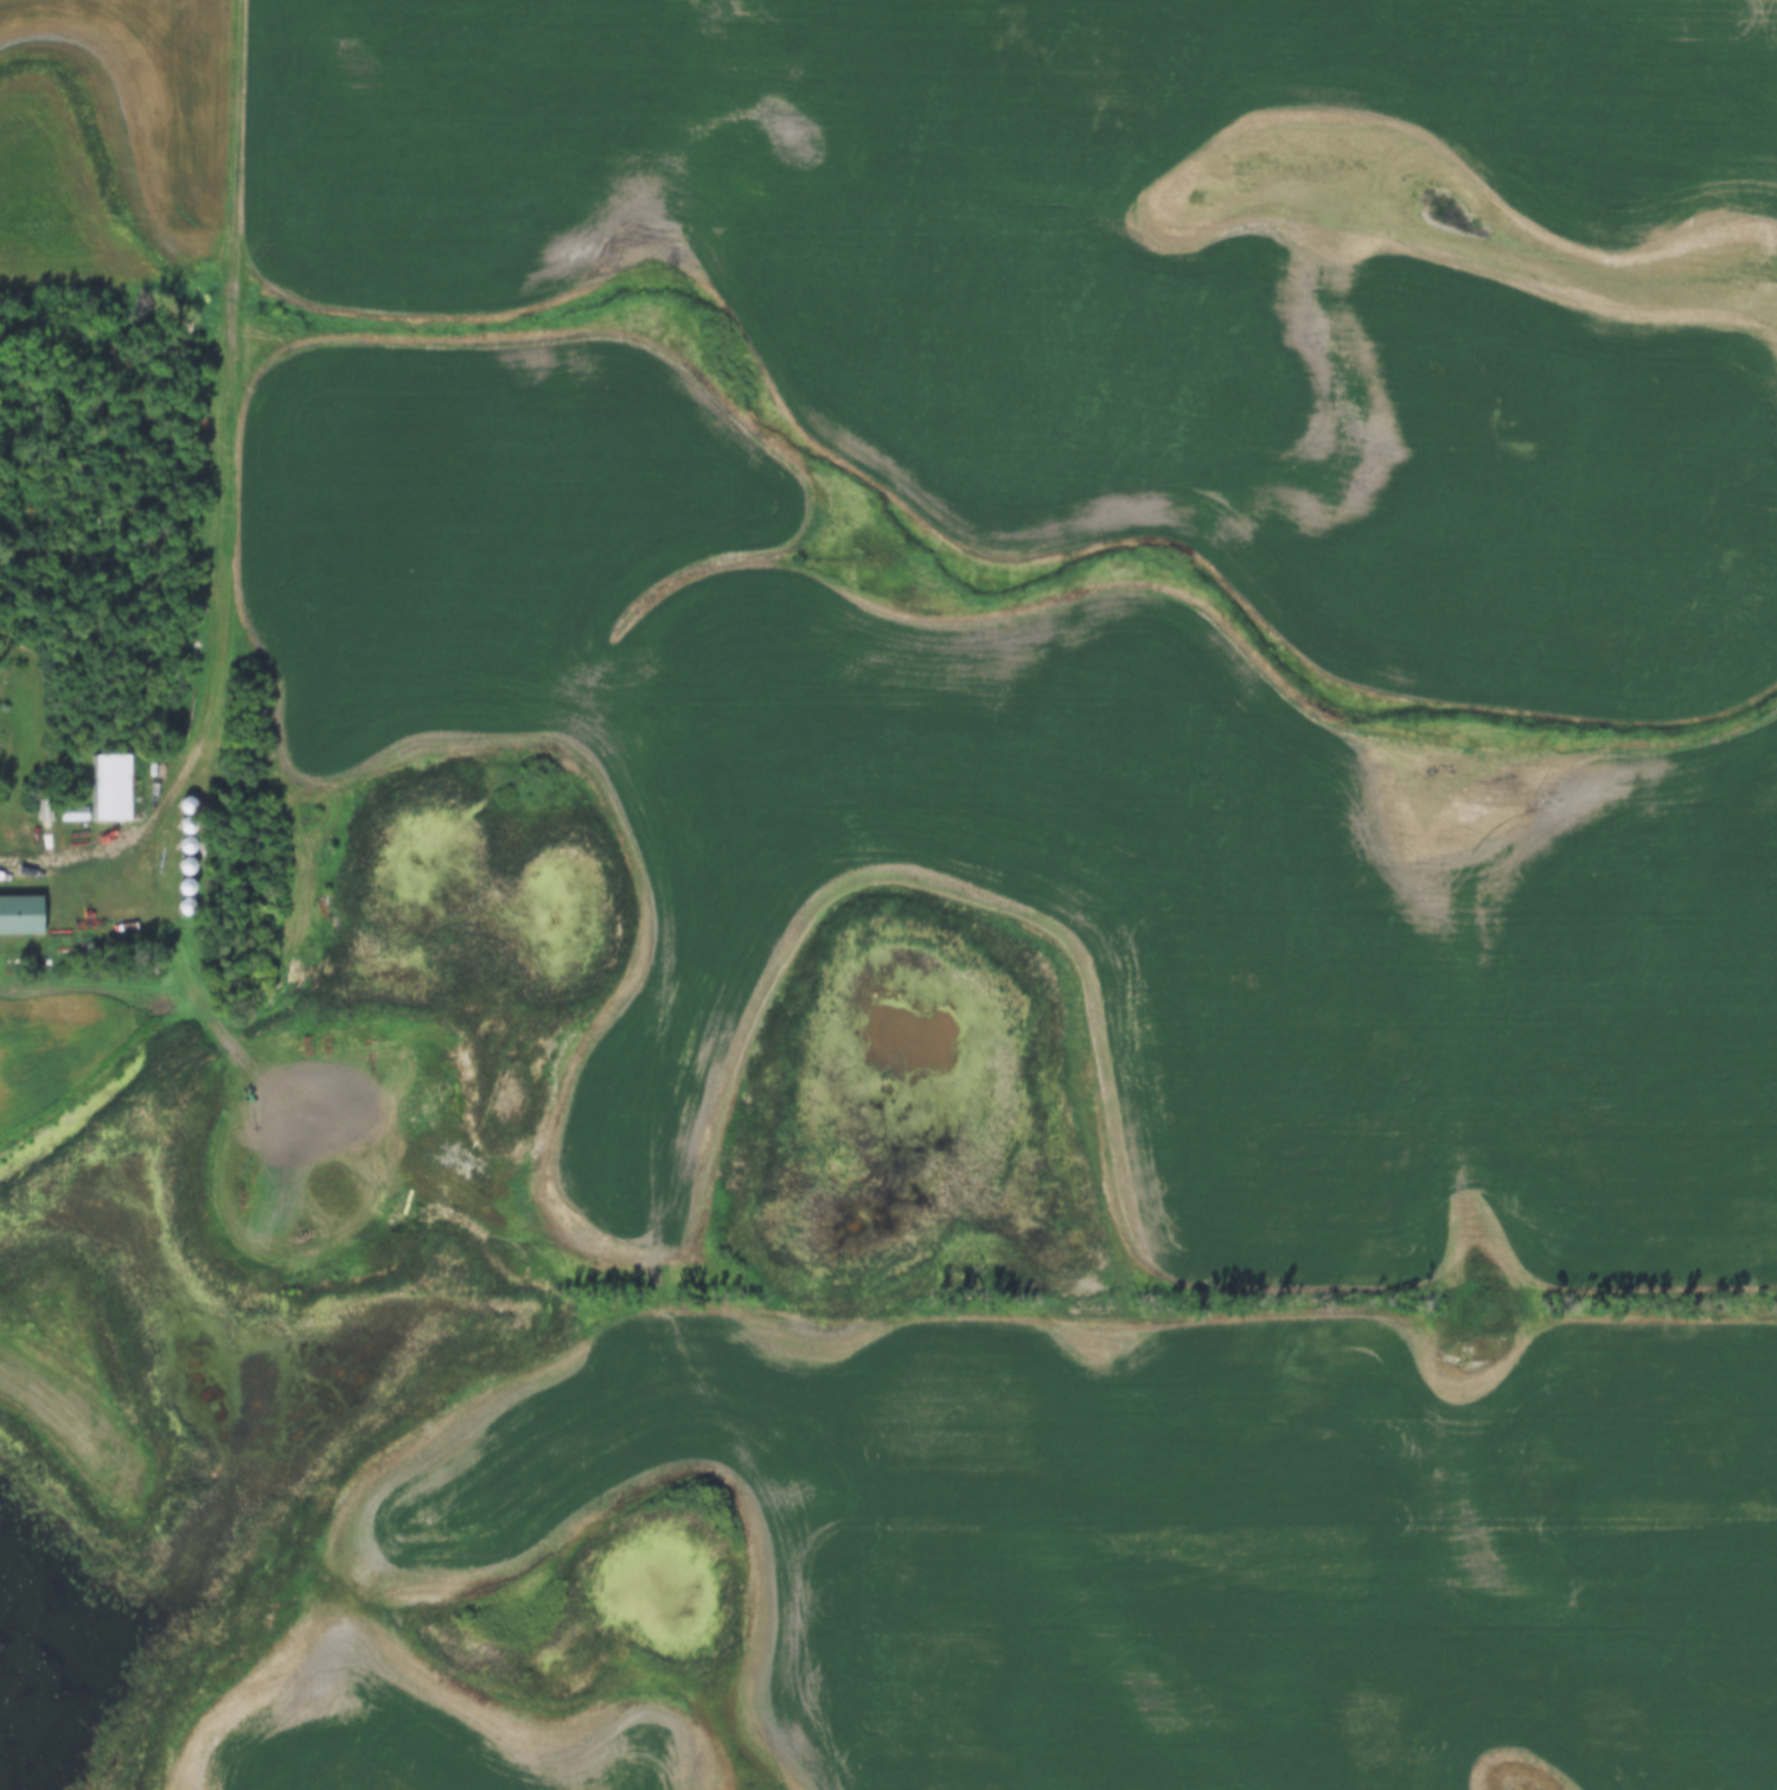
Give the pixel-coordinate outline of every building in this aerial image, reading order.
[(97,821),(133,821),(133,754),(97,754),(97,821)] [(40,821),(51,820),(51,801),(39,802),(40,821)] [(62,821),(88,821),(88,809),(62,809),(62,821)] [(42,931),(42,896),(0,896),(0,932),(42,931)]
